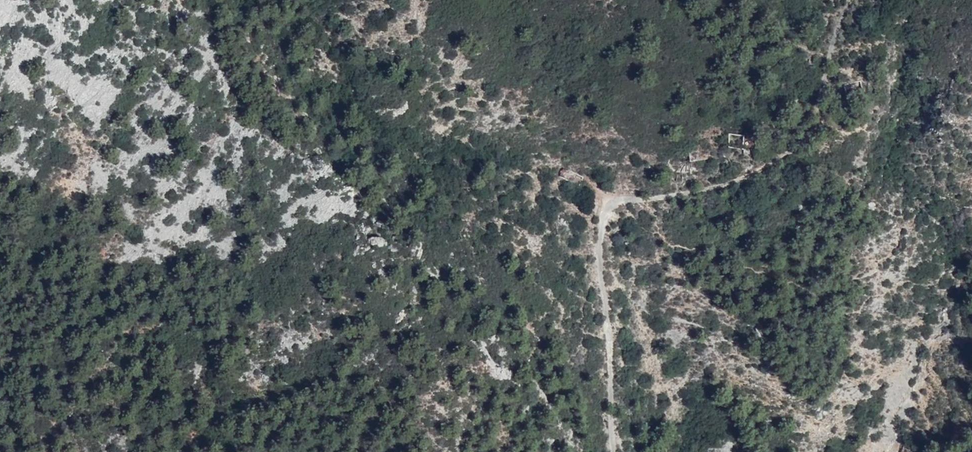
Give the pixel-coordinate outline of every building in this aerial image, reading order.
[(745,134),(729,132),(727,146),(744,149),(745,134)]
